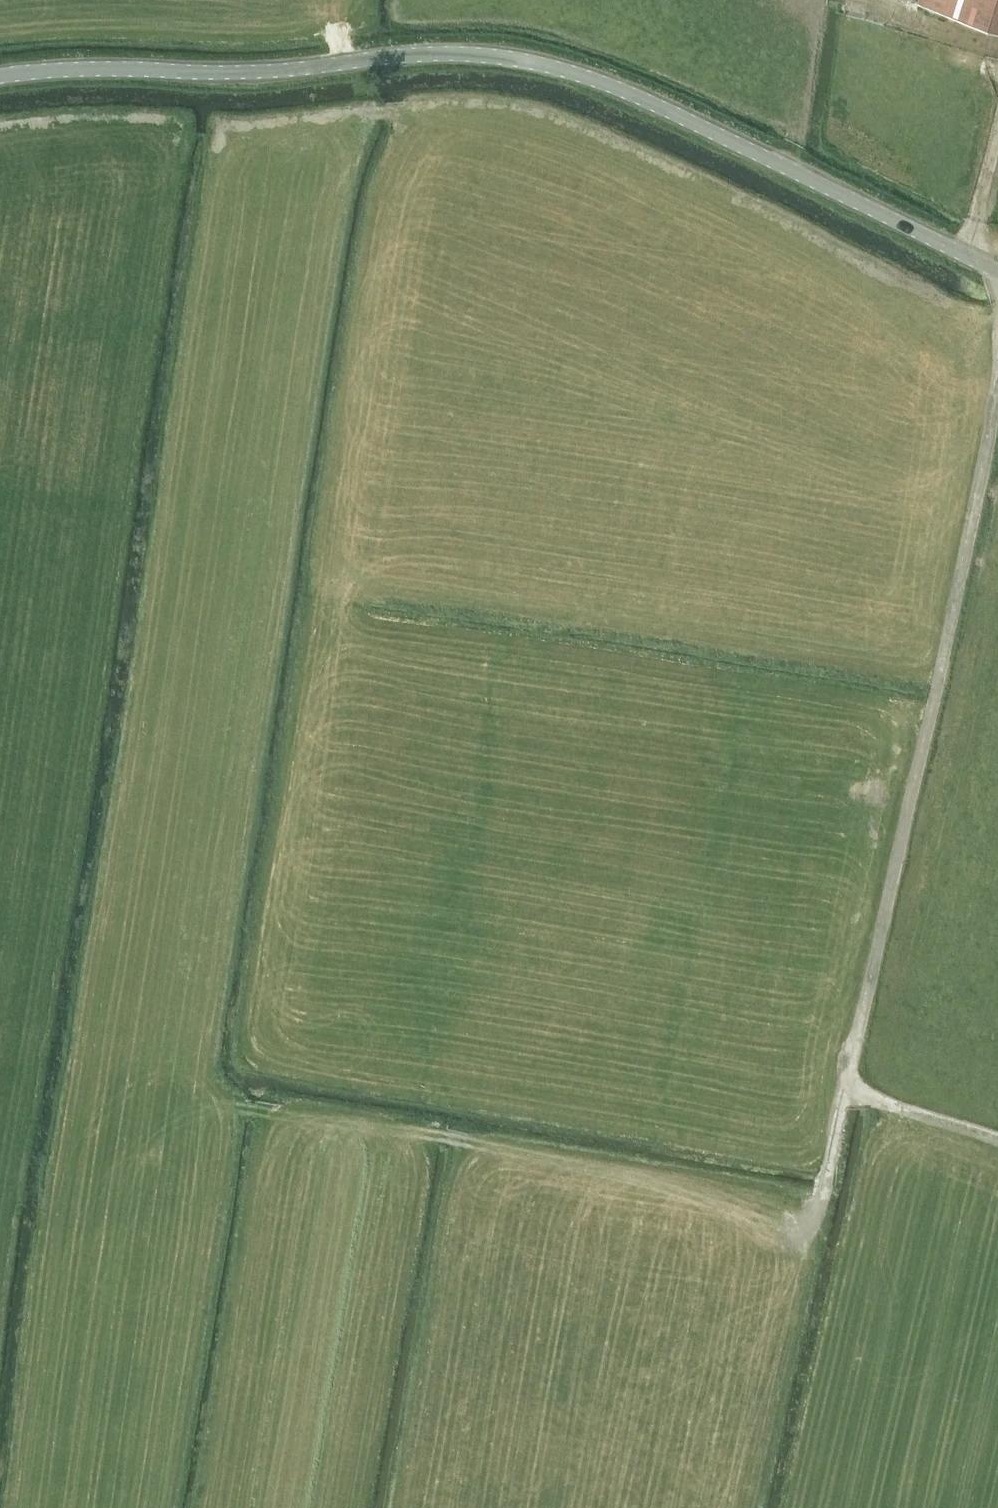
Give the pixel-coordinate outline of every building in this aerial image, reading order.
[(917,0),(997,26),(997,0),(917,0)]
